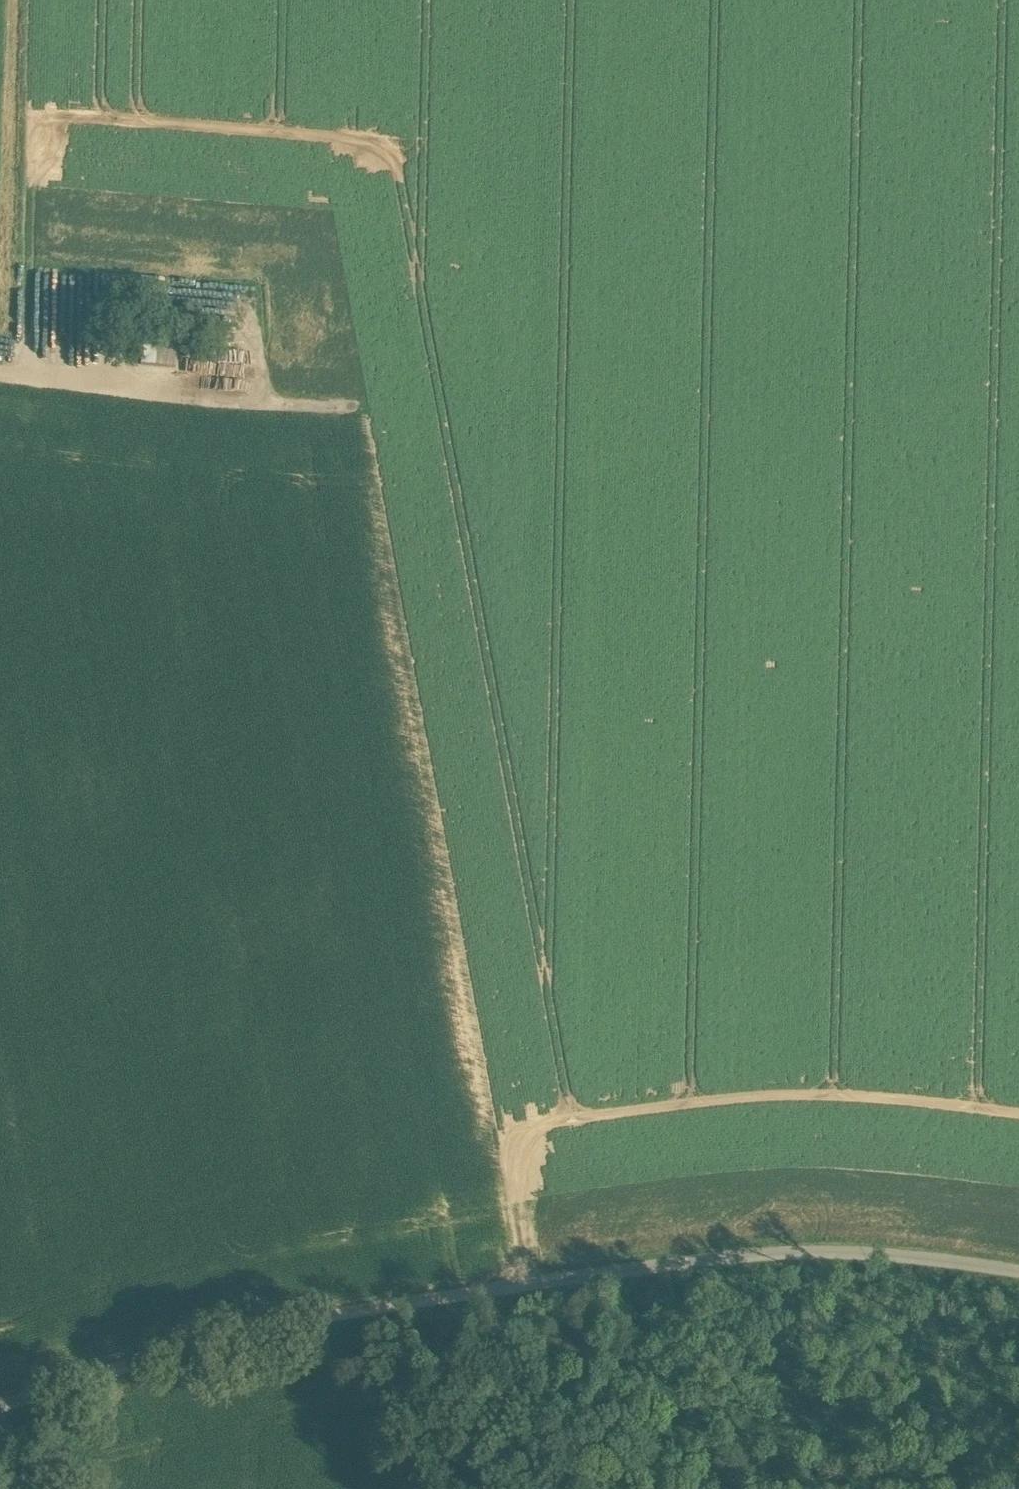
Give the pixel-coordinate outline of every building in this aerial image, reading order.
[(179,365),(180,342),(150,342),(149,364),(179,365)]
